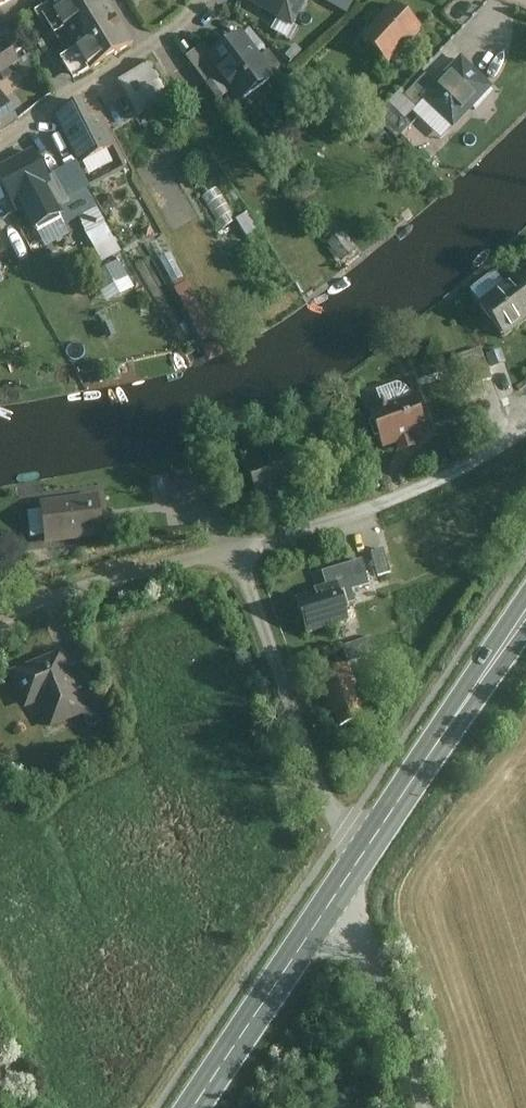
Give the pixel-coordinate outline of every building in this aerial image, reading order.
[(19,1),(18,0),(0,0),(0,13),(19,1)] [(100,6),(97,0),(49,0),(45,3),(62,29),(100,6)] [(302,29),(319,0),(250,0),(302,29)] [(100,6),(62,29),(90,73),(131,47),(103,4),(100,6)] [(431,32),(400,6),(368,42),(397,67),(431,32)] [(216,60),(249,107),(284,83),(252,36),(216,60)] [(23,65),(5,38),(0,41),(0,80),(23,65)] [(501,92),(468,59),(428,101),(461,133),(501,92)] [(160,63),(127,84),(147,119),(182,98),(160,63)] [(23,123),(3,91),(0,93),(0,137),(23,123)] [(89,174),(127,154),(110,121),(105,124),(95,104),(62,121),(89,174)] [(42,155),(3,178),(23,213),(63,190),(42,155)] [(248,211),(225,225),(236,244),(259,230),(248,211)] [(489,307),(516,339),(525,331),(525,281),(489,307)] [(458,355),(469,385),(494,375),(483,346),(458,355)] [(425,396),(379,413),(394,453),(408,448),(412,458),(428,452),(424,443),(441,437),(425,396)] [(247,464),(264,508),(308,491),(292,447),(247,464)] [(157,484),(159,510),(190,507),(188,479),(169,480),(169,483),(157,484)] [(111,540),(105,498),(47,505),(51,547),(111,540)] [(369,561),(376,582),(397,576),(389,552),(368,558),(369,561)] [(369,561),(329,574),(337,597),(349,593),(377,585),(376,582),(369,561)] [(310,605),(319,634),(358,622),(349,593),(337,597),(310,605)] [(83,699),(65,655),(13,676),(29,714),(44,707),(54,733),(91,718),(83,699)] [(356,666),(327,677),(348,731),(376,720),(356,666)] [(91,718),(95,728),(112,721),(100,693),(83,699),(91,718)]
